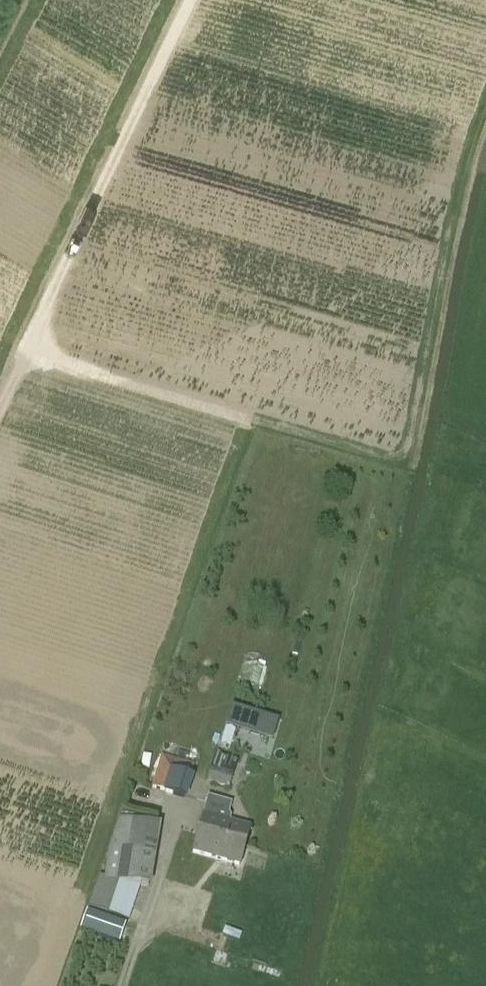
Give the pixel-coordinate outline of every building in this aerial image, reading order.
[(247,683),(264,685),(267,666),(249,664),(247,683)] [(273,739),(278,721),(233,706),(227,725),(273,739)] [(225,726),(219,744),(230,748),(236,730),(225,726)] [(186,800),(193,778),(190,777),(194,764),(161,754),(151,788),(162,791),(161,793),(186,800)] [(211,767),(207,782),(229,788),(233,774),(211,767)] [(229,822),(231,817),(229,814),(231,804),(207,797),(203,815),(198,834),(193,853),(239,866),(245,847),(250,828),(229,822)] [(151,888),(158,827),(121,820),(114,838),(113,856),(108,855),(105,877),(98,875),(87,908),(128,921),(140,887),(151,888)] [(80,931),(118,944),(125,926),(87,913),(80,931)]
